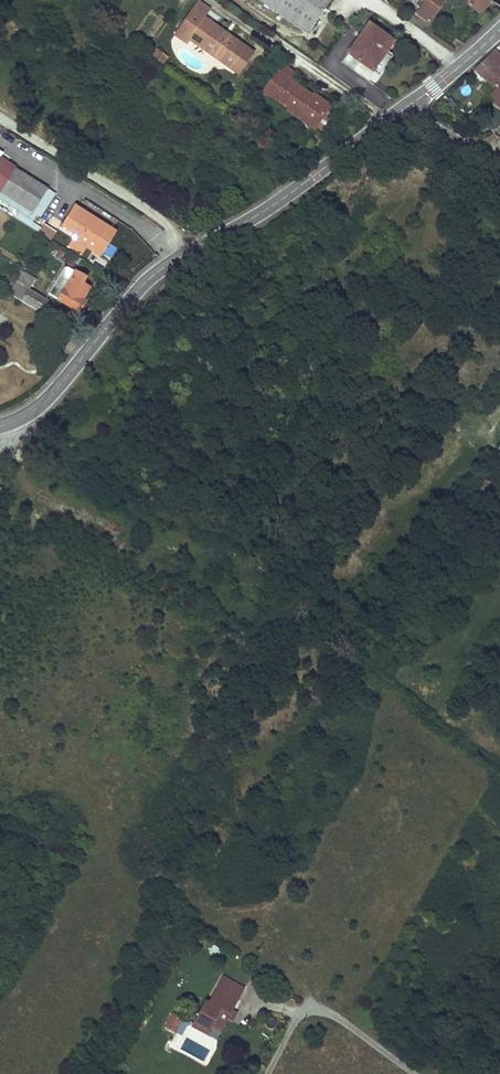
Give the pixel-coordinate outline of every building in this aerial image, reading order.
[(308,35),(332,0),(258,0),(308,35)] [(418,7),(422,9),(417,15),(430,24),(447,0),(423,0),(418,7)] [(462,0),(481,14),(491,0),(462,0)] [(191,11),(174,36),(185,44),(188,40),(203,19),(191,11)] [(203,19),(188,40),(230,70),(245,48),(203,19)] [(370,25),(349,55),(373,72),(388,52),(394,42),(370,25)] [(245,48),(230,70),(237,75),(252,53),(245,48)] [(155,50),(150,58),(163,66),(167,58),(155,50)] [(495,88),(499,84),(499,57),(492,51),(473,70),(495,88)] [(394,56),(388,52),(373,72),(380,77),(394,56)] [(282,66),(279,72),(290,80),(294,74),(282,66)] [(317,101),(289,81),(290,80),(279,72),(264,93),(314,128),(315,127),(324,133),(337,115),(328,109),(329,107),(318,99),(317,101)] [(488,97),(499,108),(499,84),(495,88),(488,97)] [(361,123),(347,113),(344,118),(358,127),(361,123)] [(298,147),(288,157),(298,164),(306,154),(298,147)] [(33,213),(48,188),(0,159),(0,193),(33,213)] [(48,188),(33,213),(40,217),(55,193),(48,188)] [(30,218),(33,213),(0,193),(0,199),(30,218)] [(106,225),(72,204),(60,224),(74,233),(66,244),(79,252),(83,245),(90,249),(106,225)] [(47,232),(17,214),(15,218),(45,236),(47,232)] [(106,225),(90,249),(97,254),(113,229),(106,225)] [(107,245),(103,257),(111,260),(116,248),(107,245)] [(54,247),(50,254),(70,266),(74,259),(54,247)] [(63,269),(48,295),(79,313),(84,302),(81,300),(87,287),(81,284),(84,278),(67,268),(63,269)] [(23,272),(10,295),(41,314),(48,301),(29,290),(35,279),(23,272)] [(251,987),(228,975),(213,1002),(211,1000),(204,1013),(202,1016),(197,1026),(213,1034),(218,1025),(220,1026),(221,1023),(229,1027),(234,1019),(239,1009),(251,987)] [(234,1019),(236,1021),(242,1010),(239,1009),(234,1019)] [(188,1018),(178,1013),(170,1027),(180,1032),(188,1018)]
